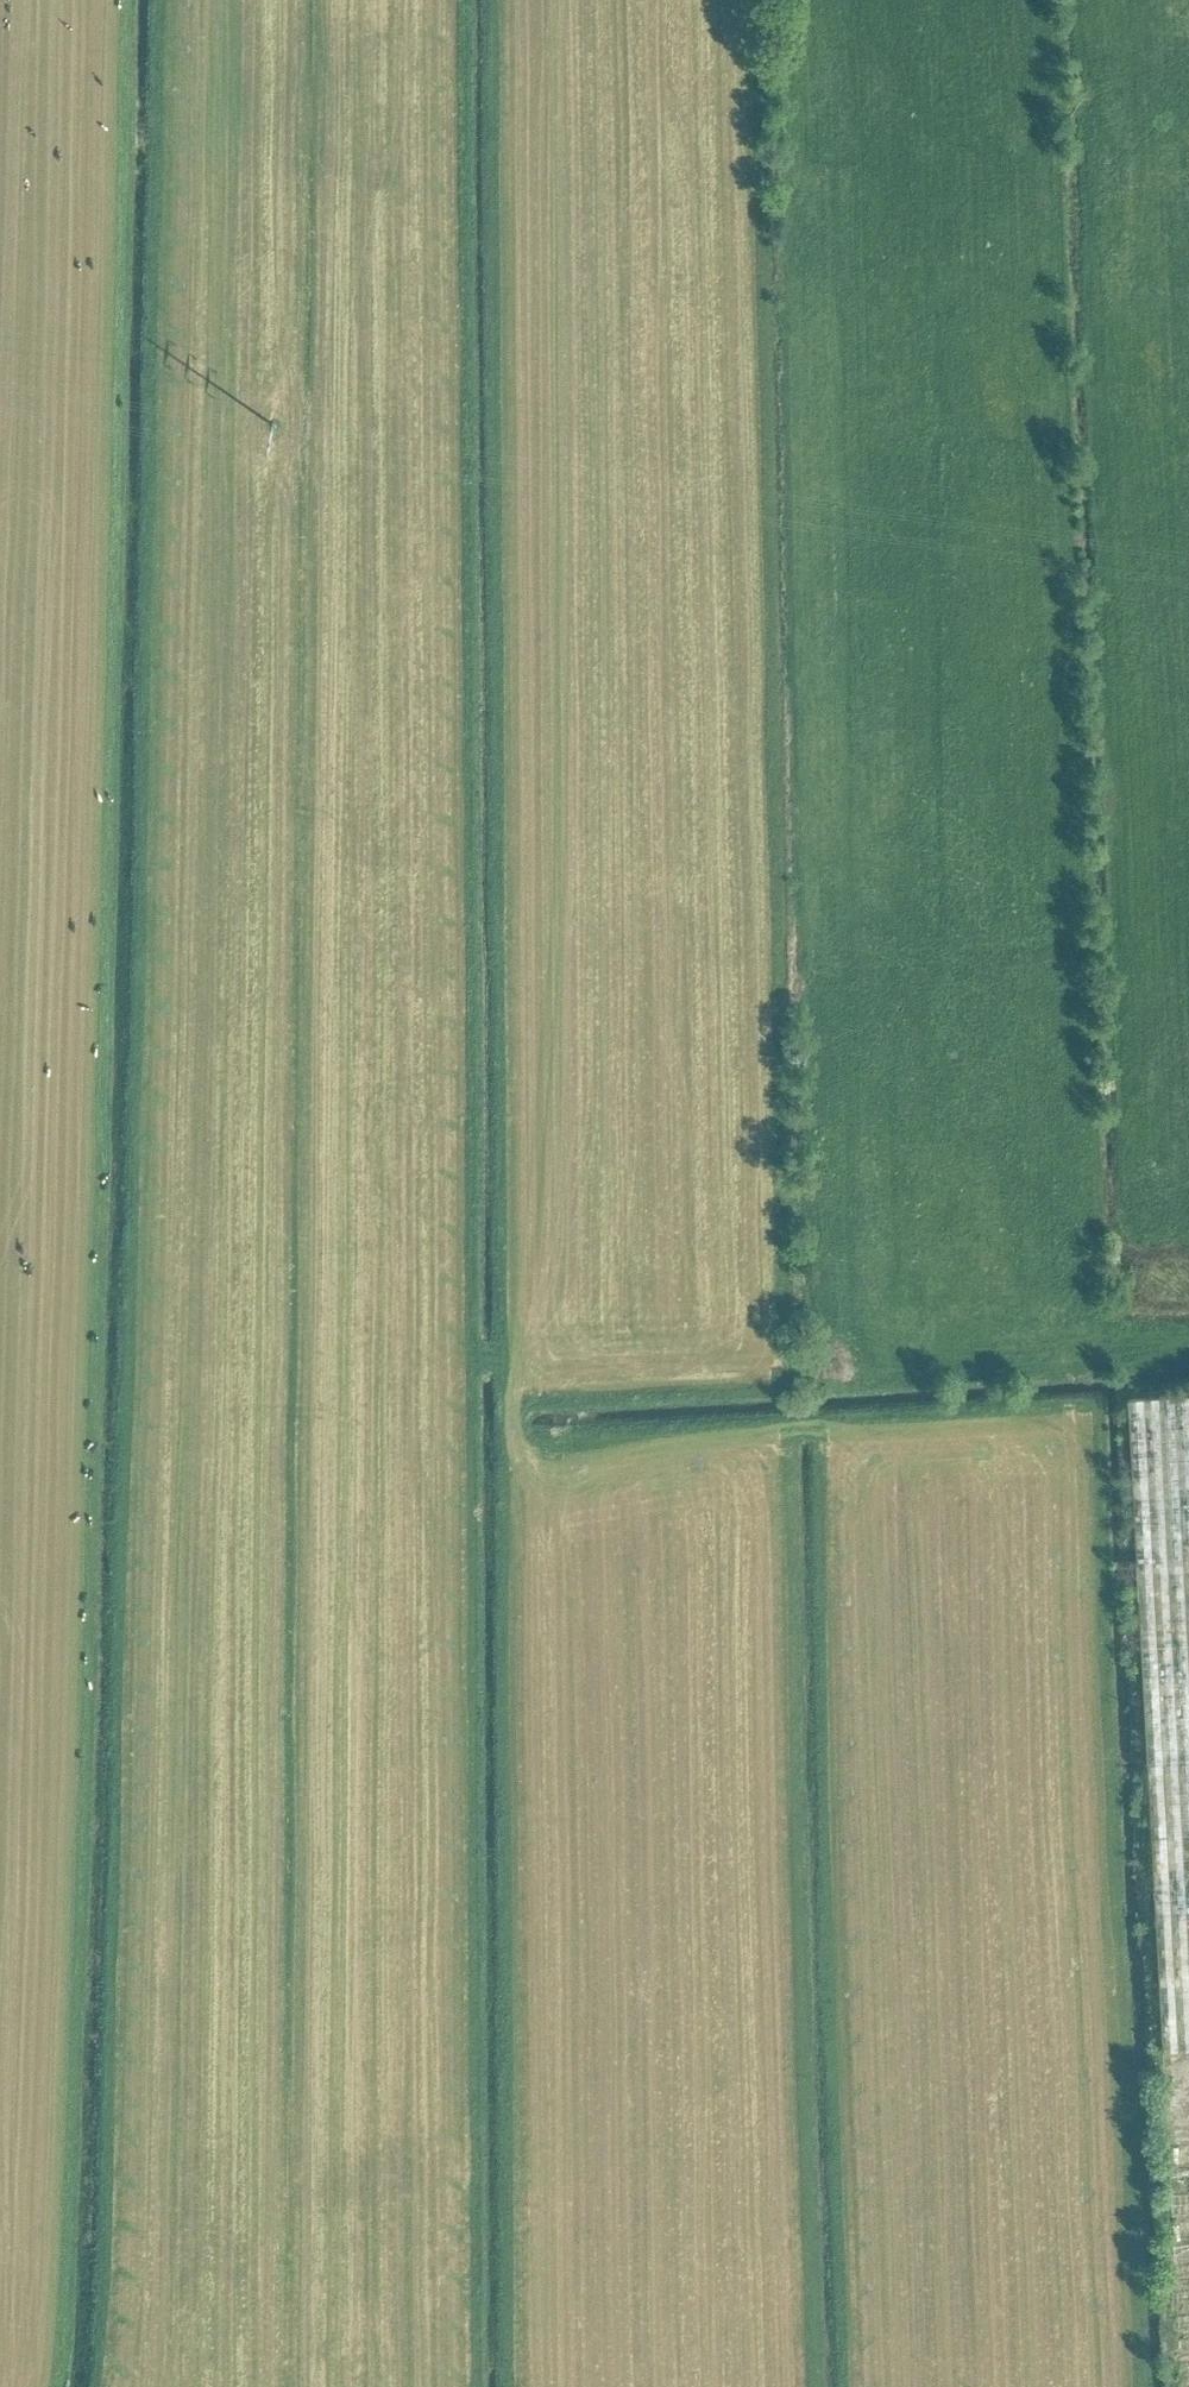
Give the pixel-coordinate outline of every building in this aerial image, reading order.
[(1127,1397),(1162,2048),(1188,2047),(1188,1394),(1127,1397)]
